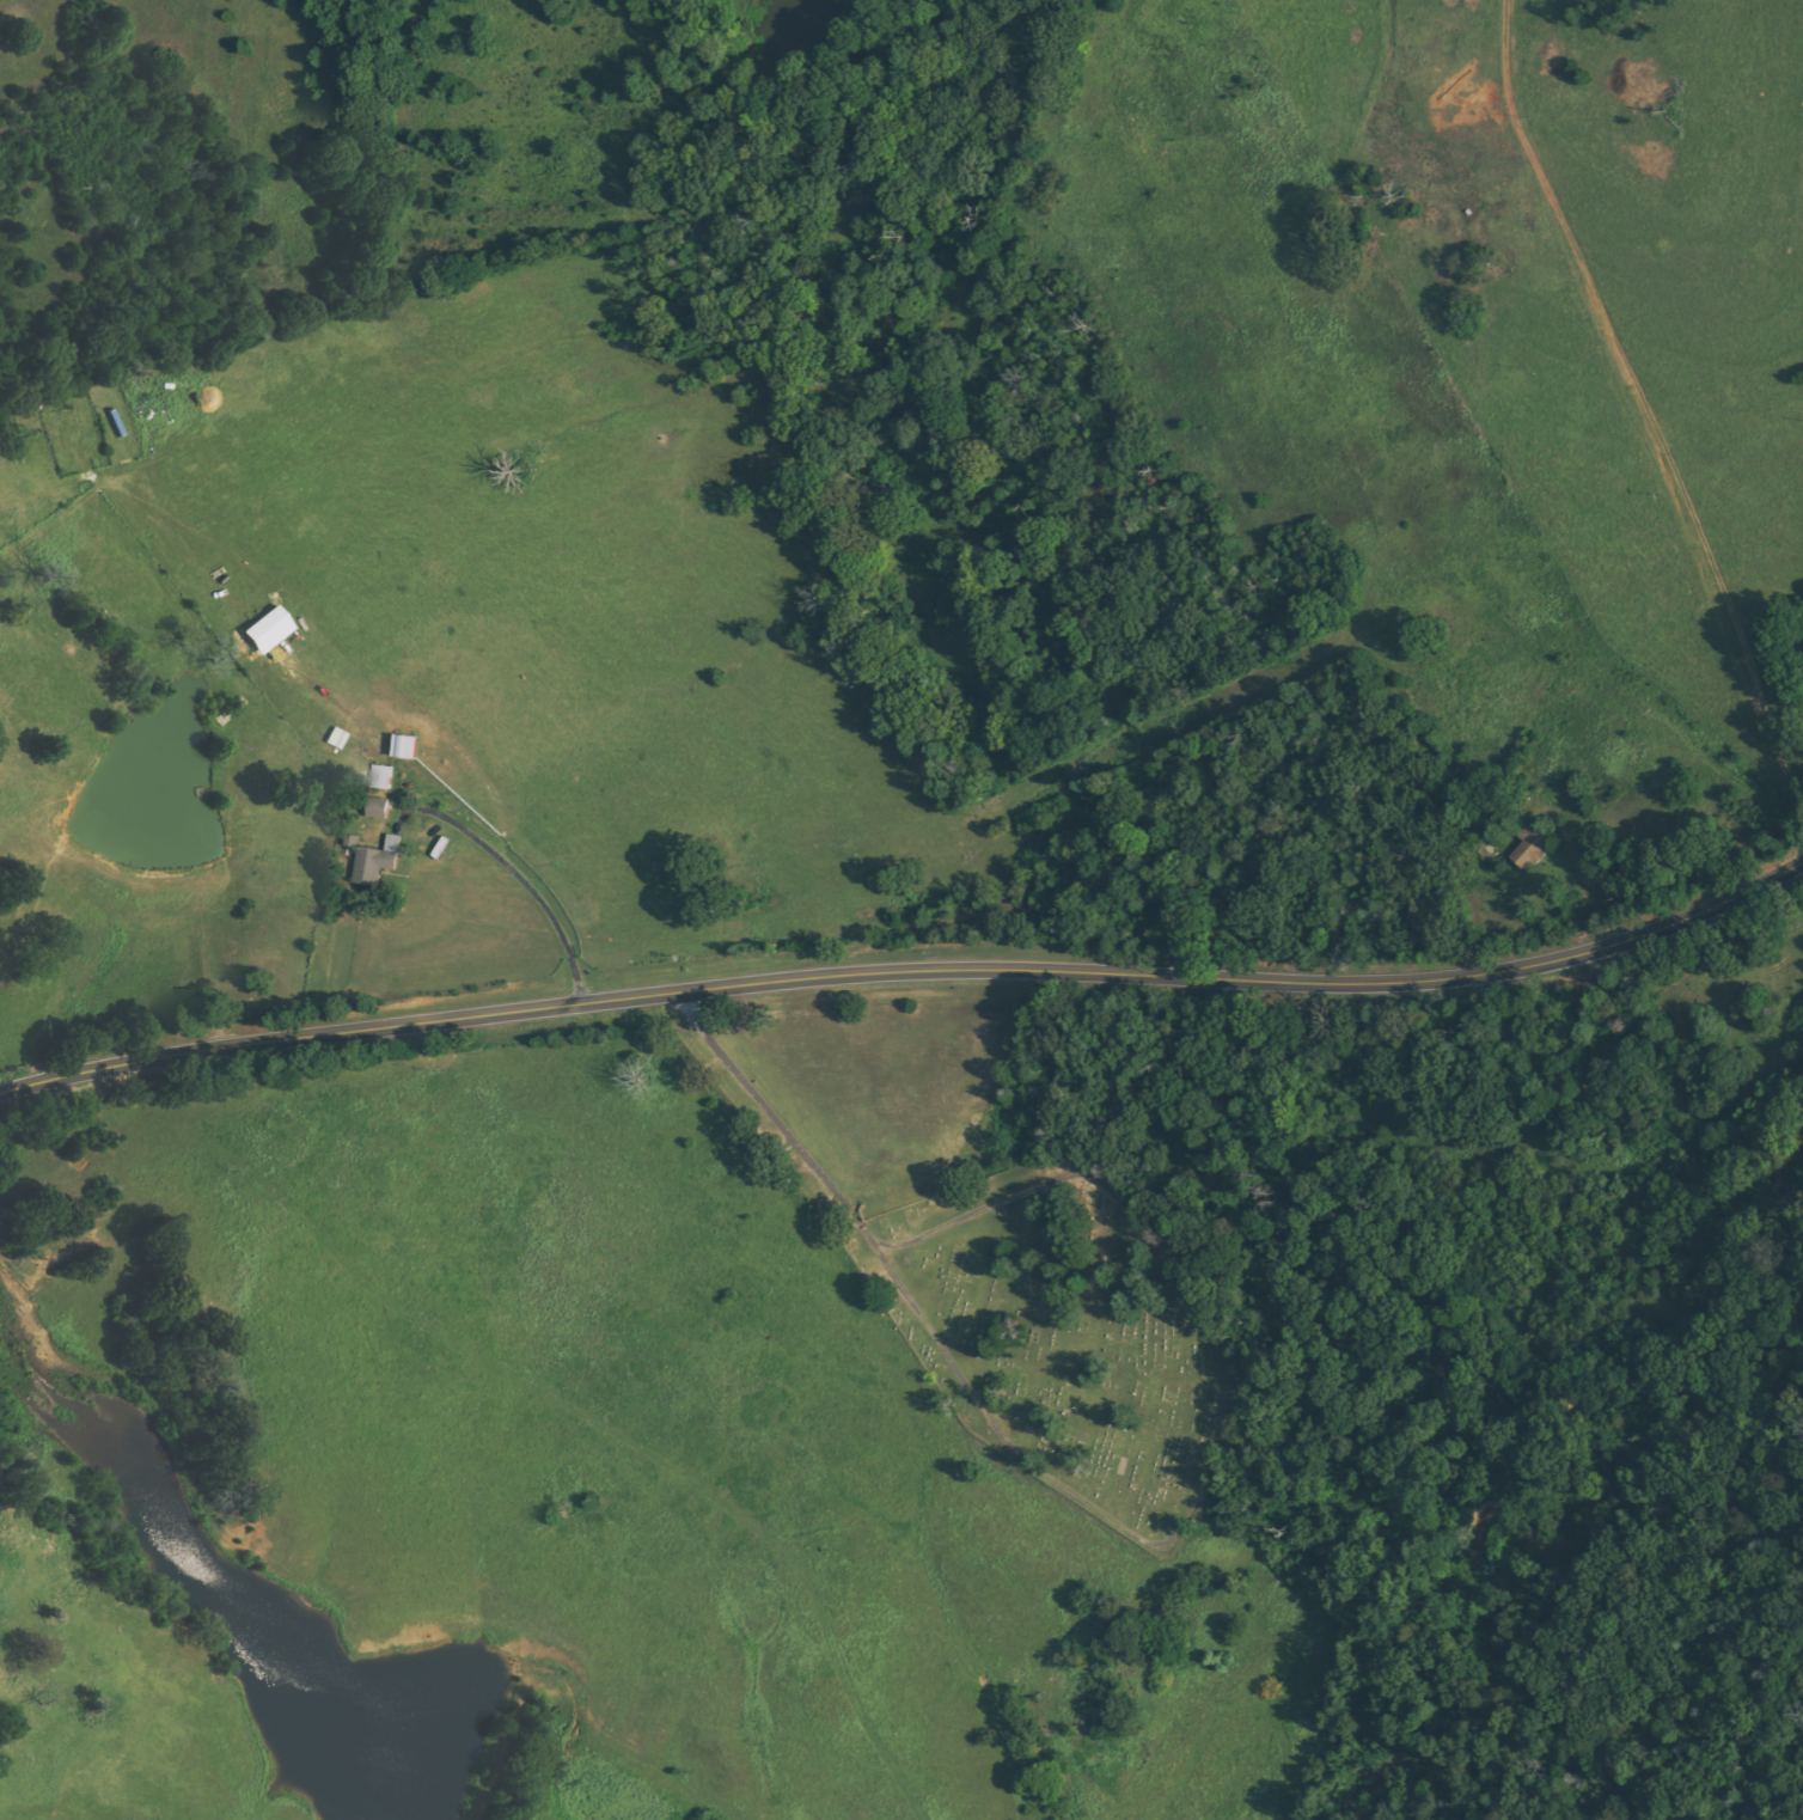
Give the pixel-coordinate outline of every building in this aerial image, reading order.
[(244,632),(262,655),(297,627),(278,604),(244,632)] [(394,789),(395,767),(377,765),(375,788),(394,789)] [(393,800),(372,797),(369,817),(390,821),(393,800)] [(1528,870),(1534,863),(1538,866),(1555,844),(1535,830),(1513,859),(1528,870)] [(361,847),(356,883),(382,887),(384,869),(399,871),(404,836),(390,834),(388,851),(361,847)]
